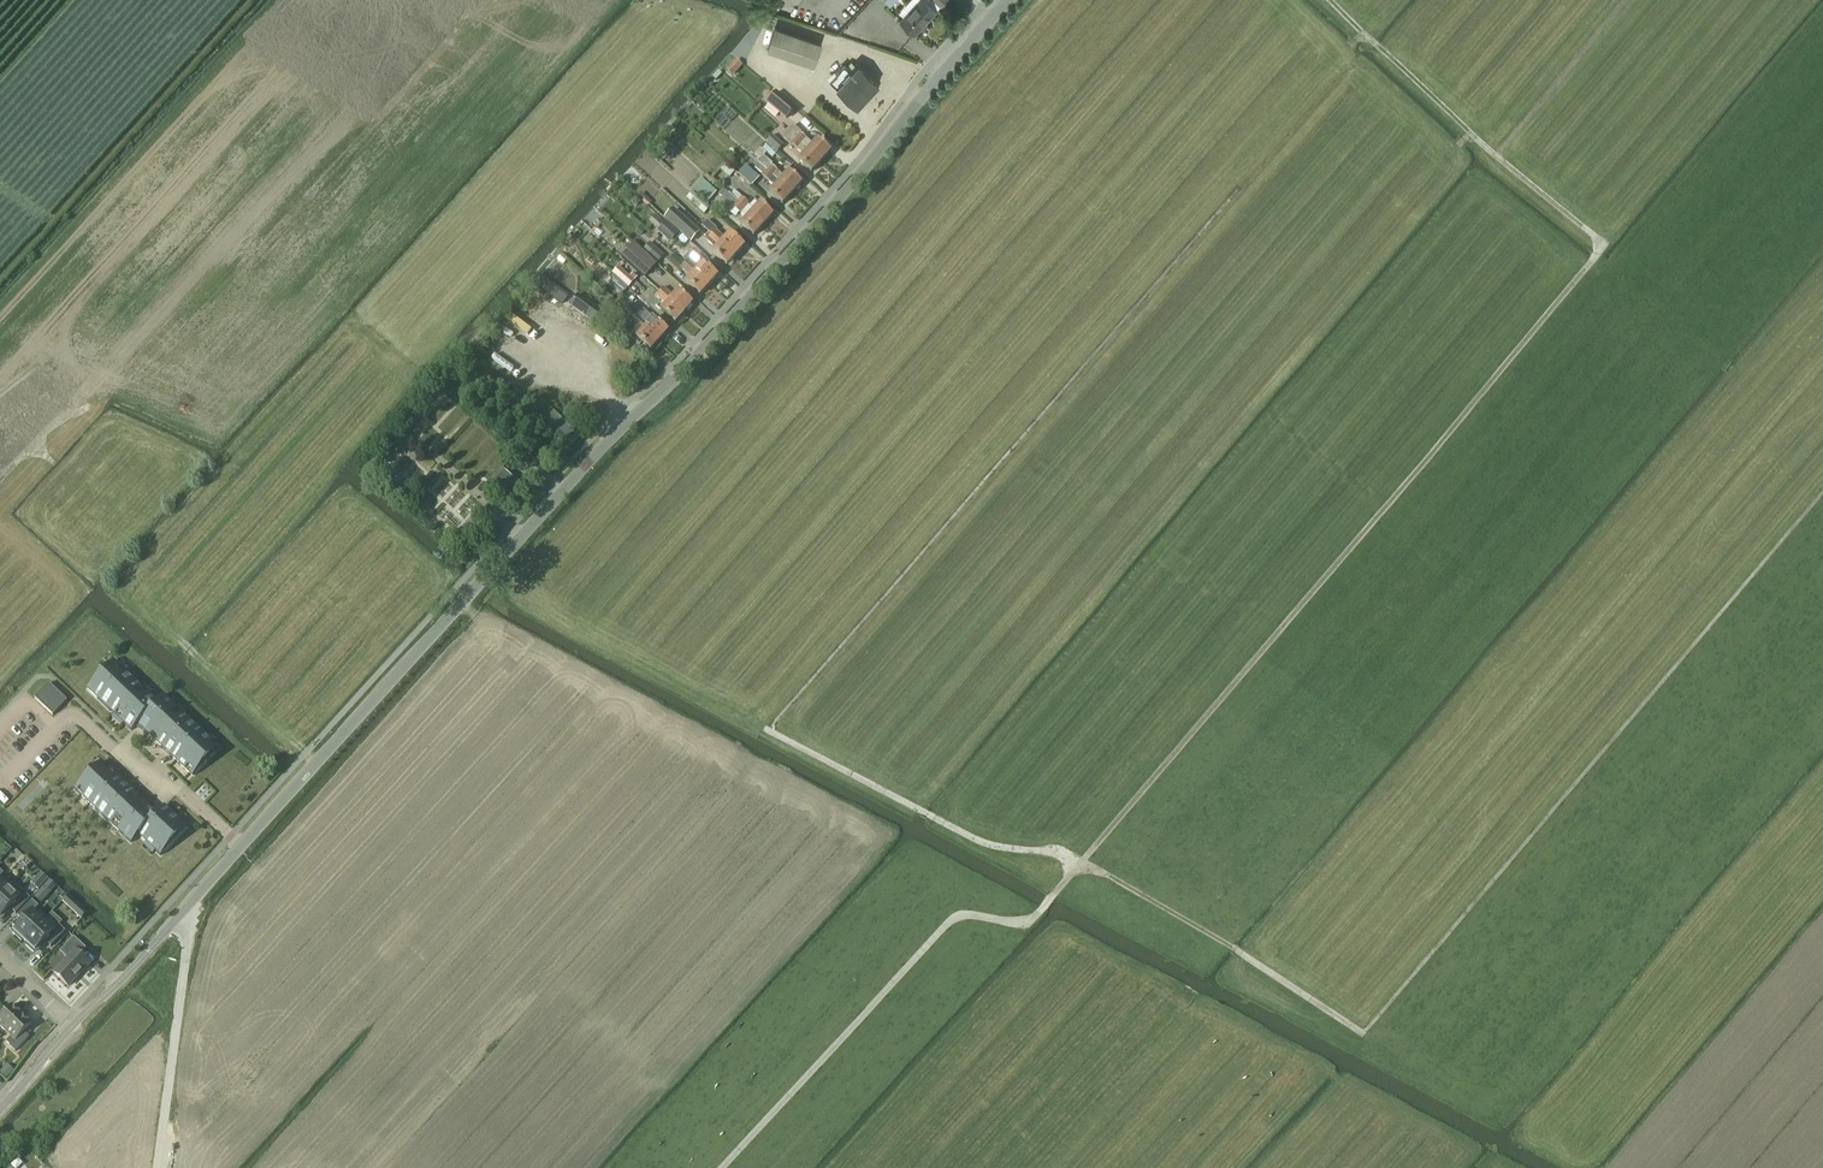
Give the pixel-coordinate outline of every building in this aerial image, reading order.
[(934,0),(918,0),(900,20),(915,34),(937,11),(936,10),(940,6),(934,0)] [(814,66),(822,43),(776,27),(768,50),(814,66)] [(736,60),(730,66),(735,70),(740,64),(736,60)] [(845,65),(830,81),(858,107),(879,84),(858,64),(852,71),(845,65)] [(795,107),(789,103),(776,91),(766,103),(786,119),(795,107)] [(784,129),(792,124),(788,118),(780,124),(784,129)] [(787,130),(821,161),(830,150),(817,139),(812,144),(800,133),(800,132),(793,125),(787,130)] [(811,172),(821,161),(787,130),(782,136),(790,143),(791,143),(797,149),(801,153),(802,152),(804,154),(798,160),(811,172)] [(766,141),(777,152),(783,145),(772,135),(766,141)] [(671,146),(665,152),(671,158),(677,152),(671,146)] [(758,164),(765,170),(766,169),(792,193),(801,182),(798,180),(803,174),(793,165),(783,176),(771,166),(772,165),(763,156),(757,163),(758,164)] [(726,164),(721,169),(730,178),(735,172),(726,164)] [(758,164),(754,168),(761,175),(765,170),(758,164)] [(738,173),(752,186),(760,178),(746,165),(738,173)] [(766,169),(765,170),(761,175),(772,185),(773,184),(775,186),(769,192),(782,204),(792,193),(766,169)] [(706,174),(704,176),(713,185),(715,182),(706,174)] [(693,189),(707,203),(716,193),(702,180),(693,189)] [(723,189),(718,194),(723,199),(722,201),(731,210),(733,207),(740,214),(742,212),(745,209),(738,202),(730,195),(728,193),(723,189)] [(734,190),(730,195),(738,202),(745,209),(749,205),(749,204),(742,198),(734,190)] [(686,198),(704,214),(710,208),(692,191),(686,198)] [(634,197),(631,200),(633,205),(637,205),(640,202),(639,198),(634,197)] [(749,205),(745,209),(750,213),(763,225),(773,214),(760,203),(754,209),(749,205)] [(746,217),(740,224),(753,235),(763,225),(750,213),(745,209),(742,212),(746,217)] [(711,234),(735,256),(744,246),(729,233),(725,238),(715,230),(716,228),(707,220),(702,226),(711,234)] [(657,230),(669,241),(677,231),(666,221),(657,230)] [(679,232),(691,243),(700,233),(688,222),(679,232)] [(604,232),(597,225),(592,230),(600,236),(604,232)] [(645,230),(641,226),(636,231),(640,235),(645,230)] [(726,265),(735,256),(711,234),(706,240),(713,247),(715,246),(717,247),(712,252),(726,265)] [(643,250),(658,263),(664,255),(650,242),(643,250)] [(630,246),(621,256),(644,277),(653,267),(630,246)] [(685,262),(684,264),(708,285),(717,276),(702,263),(693,254),(688,260),(685,262)] [(700,295),(708,285),(684,264),(681,267),(690,276),(685,282),(700,295)] [(634,281),(618,266),(612,273),(628,287),(634,281)] [(627,288),(615,277),(609,283),(622,294),(627,288)] [(664,288),(660,291),(683,313),(692,303),(678,290),(673,296),(664,288)] [(683,313),(660,291),(656,296),(665,304),(661,309),(675,322),(683,313)] [(593,322),(601,312),(578,295),(570,306),(593,322)] [(624,309),(635,319),(636,319),(658,340),(667,331),(653,318),(648,323),(639,315),(641,314),(629,304),(624,309)] [(548,336),(555,323),(530,311),(527,317),(536,322),(532,328),(548,336)] [(650,350),(658,340),(636,319),(625,332),(639,345),(642,342),(650,350)] [(542,401),(530,415),(567,449),(580,436),(542,401)] [(499,480),(494,486),(502,492),(508,486),(506,485),(513,478),(504,470),(497,478),(499,480)] [(87,690),(131,731),(137,724),(192,777),(219,748),(163,695),(157,701),(114,661),(87,690)] [(52,716),(67,701),(49,684),(34,699),(52,716)] [(75,791),(131,843),(138,836),(160,856),(188,828),(165,806),(157,814),(102,762),(75,791)] [(31,885),(38,891),(48,880),(41,874),(31,885)] [(8,889),(0,897),(0,919),(9,909),(16,914),(30,899),(23,892),(22,894),(12,885),(8,889)] [(49,896),(42,890),(34,897),(41,904),(49,896)] [(43,922),(42,922),(33,913),(39,907),(32,900),(17,916),(23,922),(12,934),(21,941),(20,942),(21,942),(23,940),(25,942),(43,922)] [(44,920),(42,922),(43,922),(25,942),(26,943),(24,945),(25,946),(25,945),(33,953),(44,941),(51,947),(65,932),(58,925),(55,929),(44,920)] [(67,959),(54,973),(68,986),(76,978),(76,979),(82,973),(81,972),(89,964),(80,955),(86,949),(74,937),(67,944),(71,948),(64,956),(67,959)] [(5,1032),(22,1014),(12,1005),(1,1017),(0,1016),(0,1027),(5,1032)] [(22,1014),(5,1032),(10,1037),(6,1042),(10,1046),(9,1046),(15,1052),(25,1041),(20,1036),(32,1024),(22,1014)] [(12,1073),(6,1067),(1,1072),(7,1078),(12,1073)]
